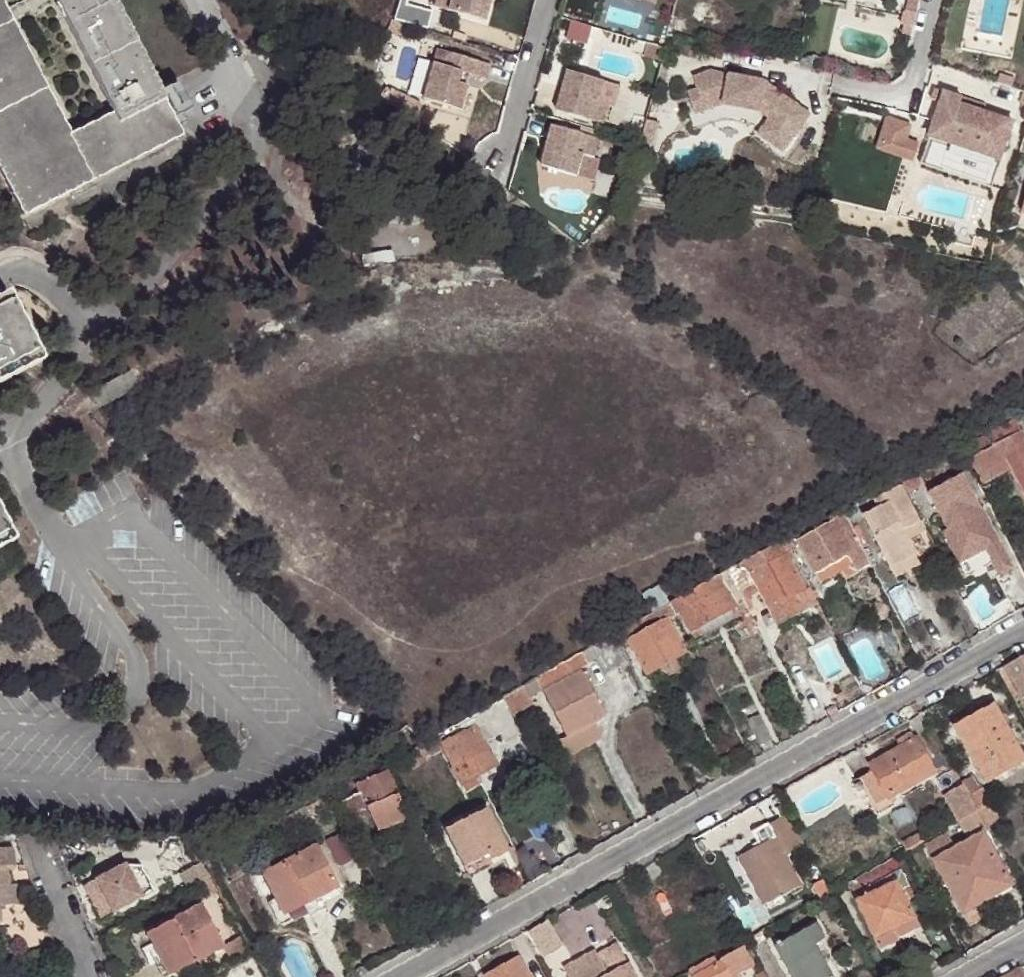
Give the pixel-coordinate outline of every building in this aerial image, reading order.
[(24,214),(182,134),(115,0),(56,0),(121,119),(80,141),(4,0),(0,0),(0,168),(24,214)] [(447,8),(484,18),(489,0),(449,0),(447,8)] [(490,62),(437,47),(422,98),(459,108),(469,72),(486,77),(490,62)] [(604,78),(568,68),(557,109),(604,122),(609,102),(598,99),(604,78)] [(688,91),(694,107),(713,101),(714,105),(724,103),(759,109),(769,116),(793,134),(810,112),(780,90),(765,87),(767,80),(712,68),(694,75),(698,87),(688,91)] [(615,81),(604,78),(598,99),(609,102),(615,81)] [(961,97),(933,91),(931,101),(941,103),(935,133),(952,137),(951,142),(1007,154),(1015,114),(960,103),(961,97)] [(713,101),(694,107),(695,112),(714,105),(713,101)] [(910,123),(886,115),(875,146),(911,159),(917,139),(906,136),(910,123)] [(793,134),(769,116),(757,131),(782,149),(793,134)] [(553,123),(541,164),(577,174),(583,152),(594,156),(600,136),(553,123)] [(594,156),(583,152),(577,174),(588,177),(594,156)] [(41,361),(6,294),(0,297),(0,381),(41,361)] [(130,369),(89,390),(98,406),(138,385),(130,369)] [(1022,416),(966,446),(986,484),(1015,468),(1023,484),(1023,421),(1022,416)] [(934,465),(904,481),(909,492),(940,477),(934,465)] [(959,566),(999,546),(963,475),(928,494),(946,530),(942,533),(959,566)] [(901,484),(885,493),(890,501),(862,515),(895,577),(920,565),(903,531),(921,521),(915,510),(901,484)] [(0,515),(0,543),(11,537),(0,515)] [(847,515),(839,519),(855,551),(860,561),(864,570),(873,566),(863,546),(847,515)] [(798,538),(800,545),(815,573),(855,551),(839,519),(798,538)] [(796,535),(786,539),(791,548),(800,545),(798,538),(796,535)] [(782,542),(728,571),(733,582),(737,589),(756,580),(765,598),(769,606),(805,588),(782,542)] [(855,551),(815,573),(820,582),(860,561),(855,551)] [(728,571),(685,594),(690,603),(733,582),(728,571)] [(737,589),(743,602),(747,607),(765,598),(756,580),(737,589)] [(733,582),(690,603),(679,608),(691,629),(743,602),(737,589),(733,582)] [(811,601),(805,588),(769,606),(771,610),(762,615),(767,625),(811,601)] [(672,601),(615,633),(620,642),(629,636),(667,616),(678,613),(672,601)] [(667,616),(629,636),(646,670),(684,651),(667,616)] [(615,633),(597,643),(610,670),(628,661),(620,642),(615,633)] [(565,698),(587,687),(577,667),(587,662),(582,651),(537,676),(571,744),(565,747),(572,760),(606,743),(599,730),(607,725),(595,702),(574,713),(565,698)] [(1006,665),(1022,696),(1023,695),(1023,656),(1006,665)] [(523,684),(502,696),(509,711),(530,699),(523,684)] [(587,687),(565,698),(574,713),(595,702),(595,701),(587,687)] [(502,696),(486,705),(493,717),(499,728),(514,720),(509,711),(502,696)] [(1023,762),(1023,758),(995,704),(956,726),(977,767),(980,765),(988,782),(1023,762)] [(469,715),(475,726),(493,717),(486,705),(469,715)] [(475,726),(441,745),(458,780),(466,793),(477,786),(471,773),(494,762),(475,726)] [(876,769),(892,796),(937,771),(917,730),(902,738),(905,745),(873,763),(876,769)] [(435,734),(423,742),(428,751),(441,745),(435,734)] [(471,773),(477,786),(479,785),(486,782),(484,778),(505,767),(494,762),(471,773)] [(895,805),(892,796),(876,769),(860,778),(879,813),(895,805)] [(358,792),(340,799),(345,813),(365,807),(372,826),(403,814),(386,771),(356,782),(358,792)] [(962,780),(965,784),(971,796),(985,789),(978,773),(962,780)] [(947,794),(960,821),(968,816),(979,810),(971,796),(965,784),(947,794)] [(979,810),(992,803),(985,789),(971,796),(979,810)] [(1000,816),(992,803),(979,810),(968,816),(976,829),(1000,816)] [(460,864),(485,852),(489,860),(505,851),(482,806),(441,827),(460,864)] [(287,817),(292,824),(310,816),(305,808),(287,817)] [(805,846),(788,814),(773,822),(779,835),(740,855),(766,905),(807,884),(790,852),(805,846)] [(263,831),(256,834),(259,842),(267,839),(263,831)] [(964,913),(1015,885),(984,831),(955,847),(945,832),(926,844),(964,913)] [(281,913),(317,895),(334,887),(312,846),(260,872),(274,897),(281,913)] [(0,847),(0,865),(8,864),(11,863),(11,847),(0,847)] [(485,852),(460,864),(465,873),(489,860),(485,852)] [(897,867),(892,859),(881,865),(884,869),(885,873),(897,867)] [(125,862),(97,877),(113,909),(154,887),(142,863),(125,862)] [(10,902),(10,887),(8,864),(0,865),(0,902),(10,902)] [(911,893),(897,867),(885,873),(884,869),(868,877),(871,882),(862,887),(865,893),(853,899),(875,938),(915,916),(904,896),(911,893)] [(868,877),(865,873),(845,885),(853,899),(865,893),(862,887),(871,882),(868,877)] [(1018,891),(1015,885),(964,913),(971,925),(991,916),(987,908),(1018,891)] [(319,900),(317,895),(281,913),(274,897),(266,901),(276,922),(319,900)] [(160,957),(169,975),(224,945),(202,903),(147,931),(152,941),(144,945),(155,959),(160,957)] [(548,920),(531,930),(545,956),(562,946),(548,920)] [(815,943),(826,938),(817,923),(775,946),(792,976),(833,976),(815,943)] [(224,945),(232,961),(249,952),(240,937),(224,945)] [(617,938),(598,948),(608,968),(627,957),(617,938)] [(598,948),(596,945),(562,964),(570,976),(638,976),(627,957),(608,968),(598,948)] [(720,962),(693,976),(737,976),(754,966),(744,946),(721,958),(722,961),(720,962)] [(169,975),(160,957),(155,959),(163,976),(164,976),(169,975)] [(712,958),(689,971),(692,976),(693,976),(720,962),(717,957),(712,960),(712,958)] [(486,976),(527,976),(517,959),(486,976)] [(1006,976),(1023,976),(1023,974),(1021,969),(1006,976)]
